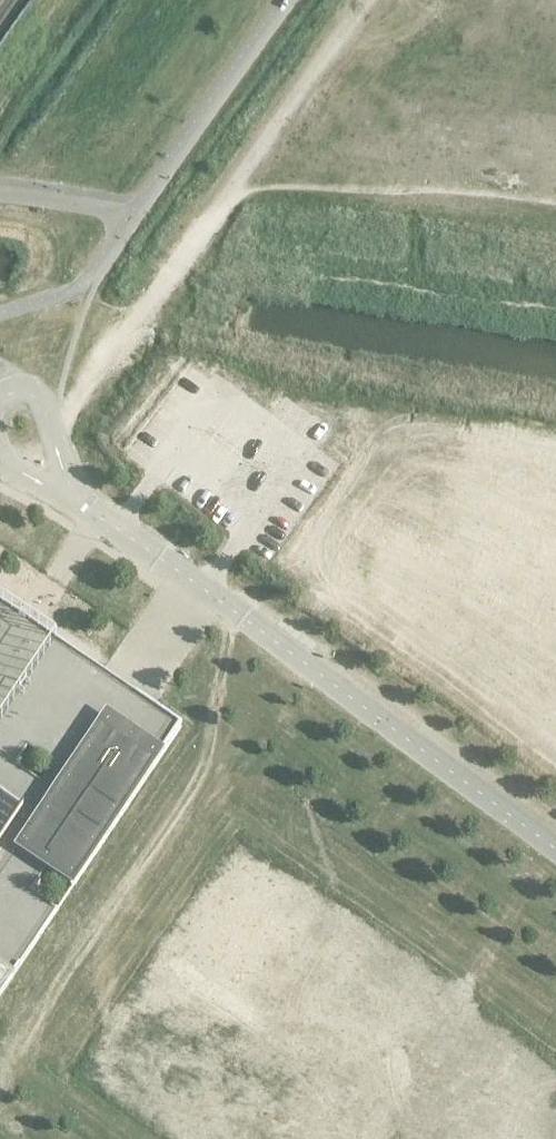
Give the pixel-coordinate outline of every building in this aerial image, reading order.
[(23,620),(0,604),(0,995),(55,913),(28,894),(43,872),(70,890),(181,726),(111,679),(23,620)]
